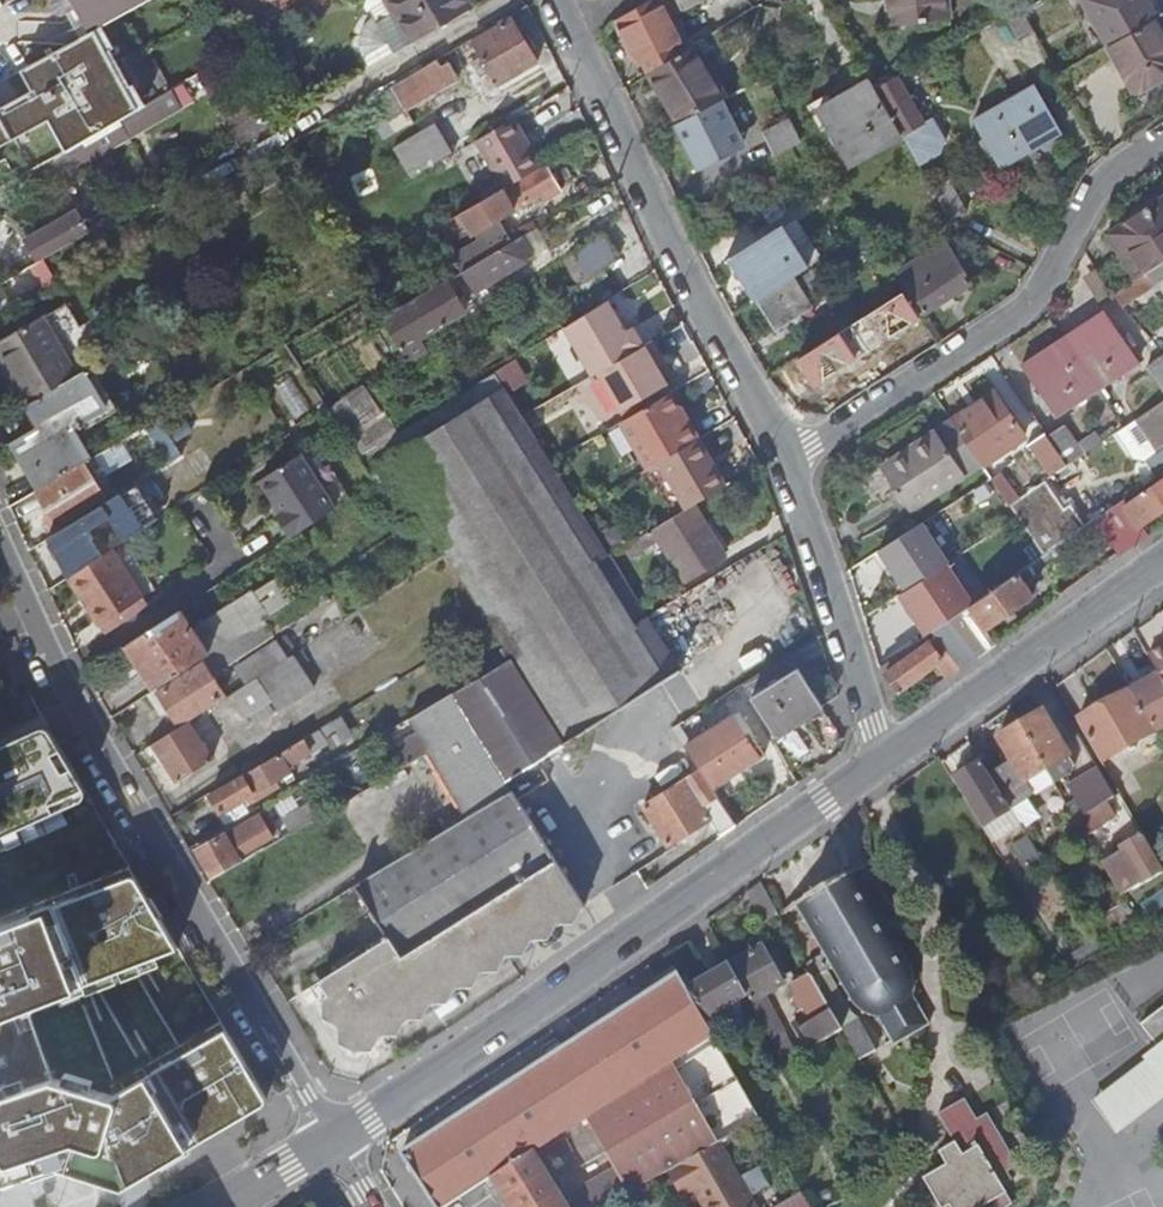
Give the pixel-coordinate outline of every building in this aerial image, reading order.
[(284,22),(322,0),(272,0),(284,22)] [(408,44),(474,6),(470,0),(383,0),(390,12),(408,44)] [(616,18),(639,60),(660,49),(647,25),(681,7),(678,0),(647,0),(616,18)] [(886,25),(950,18),(948,0),(883,0),(886,25)] [(1108,45),(1155,18),(1158,17),(1149,0),(1083,0),(1108,45)] [(1035,31),(1018,2),(1003,11),(1019,40),(1035,31)] [(367,69),(408,44),(390,12),(374,22),(370,17),(366,21),(362,27),(359,35),(359,41),(358,51),(361,59),(364,64),(367,69)] [(520,34),(509,17),(471,39),(479,55),(471,60),(478,73),(488,68),(498,84),(536,62),(525,42),(520,34)] [(1108,45),(1136,92),(1162,77),(1162,31),(1155,18),(1108,45)] [(138,107),(93,29),(20,69),(31,86),(0,104),(0,187),(52,157),(65,149),(138,107)] [(524,32),(520,34),(525,42),(529,40),(524,32)] [(649,69),(676,123),(721,100),(723,99),(692,44),(649,69)] [(161,54),(137,61),(147,95),(171,88),(161,54)] [(195,74),(238,144),(274,123),(257,94),(247,100),(222,58),(195,74)] [(436,58),(376,93),(389,114),(449,80),(436,58)] [(895,75),(873,88),(900,135),(913,159),(916,164),(938,152),(941,138),(930,118),(922,122),(895,75)] [(773,96),(764,78),(723,99),(721,100),(724,105),(724,106),(741,97),(747,109),(773,96)] [(849,165),(900,135),(873,88),(868,79),(817,109),(849,165)] [(138,107),(65,149),(75,167),(192,99),(181,82),(170,88),(157,96),(138,107)] [(976,121),(1001,165),(1060,133),(1034,88),(976,121)] [(724,106),(724,105),(675,130),(692,162),(741,137),(724,106)] [(512,118),(474,141),(500,187),(539,165),(512,118)] [(787,119),(761,132),(773,156),(800,143),(787,119)] [(393,146),(411,178),(453,153),(434,122),(393,146)] [(741,137),(692,162),(695,168),(744,143),(741,137)] [(65,149),(52,157),(62,174),(75,167),(65,149)] [(498,188),(458,211),(471,231),(541,191),(545,197),(558,189),(554,183),(544,165),(500,191),(498,188)] [(931,191),(948,220),(966,210),(949,181),(931,191)] [(1128,218),(1162,195),(1162,186),(1124,211),(1128,218)] [(1107,232),(1136,277),(1162,260),(1162,195),(1128,218),(1107,232)] [(7,242),(23,269),(42,257),(88,230),(76,210),(27,238),(24,232),(7,242)] [(732,255),(759,297),(792,276),(807,267),(782,227),(784,226),(782,224),(732,255)] [(461,269),(509,241),(501,227),(437,264),(440,270),(420,281),(426,290),(461,269)] [(572,254),(586,276),(618,254),(604,232),(572,254)] [(509,241),(461,269),(474,290),(532,256),(519,235),(516,237),(509,241)] [(894,273),(904,290),(956,256),(945,239),(894,273)] [(956,256),(904,290),(906,293),(920,315),(940,302),(952,294),(971,281),(956,256)] [(42,257),(23,269),(0,281),(0,285),(4,292),(16,285),(18,288),(32,279),(31,277),(47,267),(42,257)] [(1136,277),(1114,291),(1122,304),(1156,283),(1155,281),(1162,276),(1162,260),(1136,277)] [(792,276),(759,297),(778,327),(811,306),(792,276)] [(445,280),(381,317),(404,356),(407,361),(427,350),(419,336),(462,311),(445,280)] [(920,315),(906,293),(855,326),(853,323),(798,358),(807,370),(811,368),(816,375),(850,353),(854,360),(921,317),(920,315)] [(952,294),(940,302),(944,308),(957,300),(952,294)] [(605,301),(561,328),(590,376),(650,341),(639,323),(623,332),(605,301)] [(1102,313),(1065,338),(1098,387),(1137,361),(1103,309),(1100,311),(1102,313)] [(29,401),(77,373),(82,370),(48,313),(44,315),(0,341),(0,353),(29,401)] [(1059,414),(1098,387),(1065,338),(1027,364),(1025,361),(1023,362),(1059,414)] [(618,411),(665,384),(656,368),(652,362),(659,357),(650,341),(595,373),(618,411)] [(663,364),(659,357),(652,362),(656,368),(663,364)] [(1158,358),(1148,364),(1162,387),(1162,365),(1158,358)] [(13,442),(39,485),(83,460),(90,456),(72,425),(104,406),(83,370),(82,370),(77,373),(29,401),(27,402),(41,425),(13,442)] [(551,722),(563,740),(679,668),(607,555),(559,479),(505,397),(491,373),(373,447),(389,473),(419,517),(443,554),(489,624),(510,657),(531,690),(551,722)] [(334,403),(364,448),(398,425),(368,380),(334,403)] [(951,419),(981,464),(1023,435),(993,390),(951,419)] [(678,407),(669,393),(617,422),(646,469),(657,462),(693,440),(674,411),(678,407)] [(1136,418),(1159,452),(1147,460),(1157,474),(1162,470),(1162,400),(1136,418)] [(674,411),(693,440),(697,438),(699,437),(680,407),(674,411)] [(950,418),(914,442),(917,447),(882,470),(909,510),(981,464),(951,419),(950,418)] [(1147,460),(1159,452),(1136,418),(1125,426),(1122,428),(1145,461),(1147,460)] [(1046,435),(1067,464),(1084,453),(1063,424),(1046,435)] [(126,435),(134,449),(150,439),(142,426),(126,435)] [(1051,475),(1067,464),(1046,435),(1044,432),(1029,443),(1051,475)] [(126,435),(99,450),(107,464),(134,449),(126,435)] [(709,458),(697,438),(693,440),(657,462),(685,508),(691,504),(724,484),(709,458)] [(879,465),(882,470),(917,447),(914,442),(879,465)] [(389,473),(373,447),(356,458),(373,484),(389,473)] [(274,517),(288,538),(333,509),(297,455),(257,481),(278,514),(274,517)] [(729,482),(714,455),(709,458),(724,484),(728,483),(729,482)] [(39,485),(35,488),(57,525),(105,496),(104,494),(96,482),(102,478),(96,468),(90,472),(83,460),(39,485)] [(685,508),(657,462),(646,469),(644,469),(672,516),(685,508)] [(1005,497),(989,476),(915,525),(929,547),(943,538),(1005,497)] [(109,491),(102,478),(96,482),(104,494),(109,491)] [(1127,503),(1123,498),(1094,517),(1120,554),(1149,534),(1141,522),(1162,507),(1162,478),(1127,503)] [(1065,507),(1045,480),(1009,503),(1013,508),(1045,552),(1054,546),(1086,523),(1072,502),(1065,507)] [(1009,503),(1005,497),(943,538),(950,550),(1013,508),(1009,503)] [(672,516),(652,528),(684,579),(723,556),(691,504),(685,508),(672,516)] [(67,578),(97,625),(141,597),(111,549),(67,578)] [(984,594),(970,603),(986,625),(1032,593),(1024,582),(1037,573),(1030,562),(984,594)] [(973,578),(917,615),(929,631),(934,629),(970,603),(984,594),(973,578)] [(325,583),(322,579),(267,615),(261,619),(208,654),(199,659),(202,663),(158,691),(155,688),(146,694),(159,713),(168,708),(177,722),(222,693),(209,671),(325,595),(319,587),(325,583)] [(125,643),(155,688),(199,659),(208,654),(261,619),(267,615),(251,591),(192,630),(178,610),(125,643)] [(970,603),(934,629),(938,635),(961,666),(997,641),(986,625),(970,603)] [(887,634),(900,652),(905,648),(929,631),(917,615),(887,634)] [(947,677),(961,666),(938,635),(910,654),(905,648),(900,652),(896,654),(901,660),(884,672),(897,690),(937,663),(947,677)] [(286,655),(275,638),(233,665),(245,682),(253,677),(286,655)] [(1149,658),(1160,676),(1162,682),(1162,649),(1149,658)] [(791,653),(744,682),(752,695),(798,666),(803,674),(808,672),(795,650),(791,653)] [(286,655),(253,677),(267,700),(273,708),(312,684),(291,652),(286,655)] [(491,759),(504,779),(563,740),(551,722),(531,690),(510,657),(449,693),(470,726),(491,759)] [(775,733),(823,704),(803,674),(798,666),(752,695),(775,733)] [(1162,730),(1162,682),(1160,676),(1133,691),(1157,733),(1162,730)] [(233,690),(231,691),(252,722),(270,710),(265,702),(267,700),(253,677),(245,682),(233,690)] [(1102,764),(1157,733),(1133,691),(1078,722),(1102,764)] [(419,731),(430,749),(470,726),(449,693),(411,715),(410,717),(419,731)] [(1021,727),(999,740),(1014,765),(991,778),(1008,805),(1030,791),(1032,790),(1028,783),(1047,771),(1063,761),(1070,757),(1043,712),(1021,727)] [(339,714),(209,792),(221,810),(291,768),(288,763),(326,741),(324,738),(340,729),(337,724),(343,721),(339,714)] [(679,723),(673,726),(700,768),(718,795),(724,791),(718,782),(759,755),(732,714),(690,740),(679,723)] [(184,721),(145,747),(149,753),(152,751),(161,765),(166,762),(177,780),(209,759),(184,721)] [(470,726),(430,749),(451,783),(491,759),(470,726)] [(658,735),(685,777),(700,768),(673,726),(658,735)] [(92,815),(65,728),(0,748),(0,843),(92,815)] [(398,768),(430,749),(419,731),(388,751),(398,768)] [(491,759),(451,783),(453,787),(469,814),(510,789),(504,779),(491,759)] [(1054,782),(1070,772),(1063,761),(1047,771),(1054,782)] [(1008,805),(991,778),(983,764),(955,783),(983,828),(1011,811),(1008,805)] [(720,832),(735,821),(718,795),(700,768),(685,777),(644,804),(668,842),(710,816),(720,832)] [(1034,797),(1054,784),(1054,782),(1047,771),(1028,783),(1032,790),(1030,791),(1034,797)] [(1097,809),(1114,798),(1103,777),(1077,795),(1080,800),(1090,814),(1097,809)] [(529,816),(512,787),(510,789),(469,814),(466,816),(356,882),(390,936),(322,979),(330,993),(322,998),(326,1003),(356,1049),(440,997),(584,905),(556,858),(529,816)] [(1065,831),(1077,823),(1090,814),(1080,800),(1068,807),(1055,816),(1065,831)] [(284,818),(291,830),(316,815),(308,803),(284,818)] [(1086,837),(1106,823),(1097,809),(1090,814),(1077,823),(1086,837)] [(259,811),(226,831),(240,853),(273,834),(259,811)] [(1020,825),(1011,811),(983,828),(992,842),(1020,825)] [(213,876),(243,859),(240,853),(226,831),(196,849),(213,876)] [(1162,872),(1143,836),(1122,849),(1124,852),(1110,860),(1130,892),(1162,872)] [(922,1024),(909,1002),(911,998),(912,996),(913,992),(915,985),(917,984),(916,981),(915,982),(914,978),(913,975),(912,972),(910,968),(912,966),(911,964),(908,965),(901,952),(903,951),(902,948),(899,950),(892,936),(894,936),(892,932),(890,934),(888,930),(892,928),(891,927),(892,926),(889,923),(888,922),(884,924),(882,920),(885,919),(883,917),(881,918),(873,905),(876,903),(874,901),(872,902),(864,889),(866,888),(865,885),(862,886),(854,872),(838,881),(837,880),(836,880),(835,880),(835,879),(834,879),(833,880),(833,882),(831,882),(832,884),(817,894),(816,892),(814,892),(813,892),(812,892),(811,893),(811,894),(810,895),(811,897),(796,906),(804,921),(802,922),(803,924),(805,923),(813,936),(811,938),(813,941),(815,939),(822,952),(820,954),(822,956),(824,955),(831,968),(830,969),(831,972),(834,970),(841,983),(839,984),(841,988),(843,986),(846,993),(850,999),(848,1000),(849,1003),(851,1002),(854,1006),(857,1008),(862,1013),(861,1014),(863,1016),(864,1014),(869,1016),(873,1017),(877,1017),(884,1018),(896,1039),(922,1024)] [(125,1188),(266,1104),(268,1101),(267,1099),(227,1030),(118,1094),(55,1077),(32,1004),(178,947),(140,884),(137,881),(136,880),(133,880),(0,929),(0,1168),(4,1180),(5,1182),(7,1183),(9,1183),(58,1166),(125,1188)] [(762,947),(730,966),(747,995),(750,1002),(761,996),(782,983),(778,977),(785,974),(773,953),(767,957),(762,947)] [(747,995),(730,966),(687,989),(704,1019),(747,995)] [(840,1029),(808,974),(792,983),(794,987),(789,990),(793,997),(792,998),(799,1011),(806,1008),(814,1022),(804,1029),(808,1037),(815,1032),(822,1042),(841,1031),(858,1061),(860,1060),(876,1051),(857,1019),(842,1028),(840,1029)] [(704,1019),(687,989),(679,975),(582,1038),(621,1095),(672,1062),(713,1036),(704,1019)] [(761,996),(750,1002),(758,1016),(769,1010),(761,996)] [(1139,1023),(1157,1046),(1158,1047),(1162,1043),(1162,1004),(1139,1023)] [(769,1010),(758,1016),(771,1039),(782,1032),(769,1010)] [(621,1095),(582,1038),(551,1058),(548,1053),(535,1061),(538,1066),(403,1155),(436,1206),(448,1206),(483,1184),(524,1158),(588,1116),(621,1095)] [(1157,1046),(1144,1055),(1148,1059),(1094,1100),(1118,1133),(1162,1098),(1162,1043),(1158,1047),(1157,1046)] [(667,1173),(719,1144),(672,1062),(621,1095),(588,1116),(633,1192),(667,1173)] [(987,1114),(977,1119),(965,1099),(937,1115),(954,1143),(939,1153),(946,1166),(923,1180),(938,1206),(948,1206),(949,1206),(1007,1206),(1012,1204),(1002,1186),(1012,1180),(1007,1173),(1018,1166),(987,1114)] [(719,1144),(667,1173),(680,1197),(693,1190),(703,1206),(754,1206),(719,1144)] [(524,1158),(483,1184),(497,1206),(553,1206),(524,1158)]
